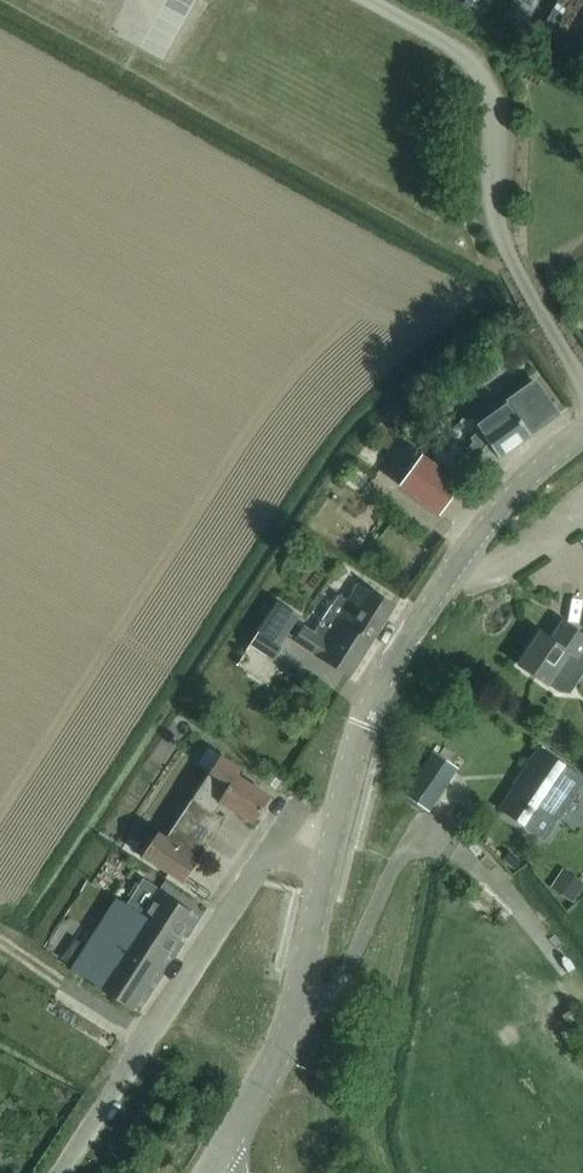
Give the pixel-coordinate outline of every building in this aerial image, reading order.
[(454,465),(447,474),(461,484),(490,443),(499,456),(558,413),(556,411),(544,394),(534,381),(475,424),(479,429),(469,436),(472,441),(468,446),(461,446),(452,457),(454,465)] [(421,455),(399,485),(439,514),(461,484),(447,474),(421,455)] [(302,626),(293,640),(329,663),(349,677),(395,606),(382,597),(383,596),(380,593),(379,595),(359,582),(347,601),(335,593),(310,631),(302,626)] [(279,644),(298,615),(277,601),(258,630),(279,644)] [(579,631),(563,621),(551,639),(540,632),(518,664),(558,691),(569,692),(574,685),(569,676),(557,668),(568,652),(578,659),(582,651),(582,634),(579,631)] [(552,731),(558,722),(545,712),(539,721),(552,731)] [(158,831),(142,855),(163,869),(183,882),(225,818),(214,811),(221,801),(253,822),(270,796),(250,783),(235,773),(239,768),(219,754),(207,746),(198,760),(210,768),(165,836),(158,831)] [(582,784),(582,778),(540,748),(519,778),(522,780),(502,809),(540,835),(545,839),(557,821),(545,812),(560,789),(573,798),(582,784)] [(456,769),(432,752),(405,793),(429,809),(456,769)] [(276,788),(281,779),(270,772),(265,780),(276,788)] [(117,868),(125,856),(113,847),(108,854),(105,860),(117,868)] [(118,898),(72,970),(111,995),(132,1008),(194,912),(174,899),(160,890),(143,914),(131,906),(118,898)] [(578,1015),(580,1014),(574,1005),(562,1014),(568,1024),(570,1023),(582,1040),(582,1021),(578,1015)]
